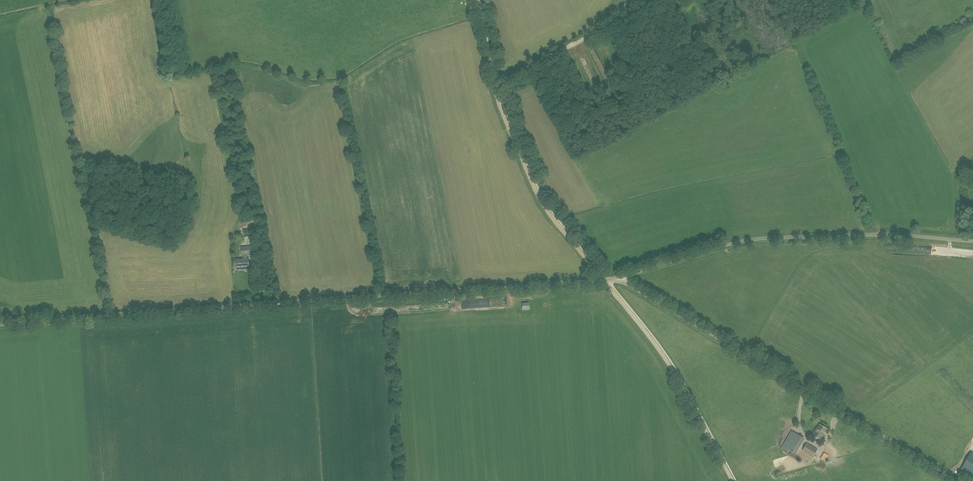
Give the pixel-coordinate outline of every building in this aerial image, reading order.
[(256,205),(248,206),(250,223),(256,222),(256,217),(257,217),(256,205)] [(244,237),(253,237),(252,229),(243,229),(244,237)] [(247,255),(254,255),(253,247),(241,248),(242,256),(243,255),(244,259),(236,260),(237,270),(250,269),(249,259),(248,259),(247,255)] [(823,434),(826,429),(819,425),(816,430),(815,430),(812,435),(820,440),(824,435),(823,434)] [(797,435),(787,451),(794,456),(804,440),(797,435)] [(813,458),(817,450),(807,444),(802,451),(813,458)] [(961,471),(972,478),(972,456),(971,454),(961,471)]
